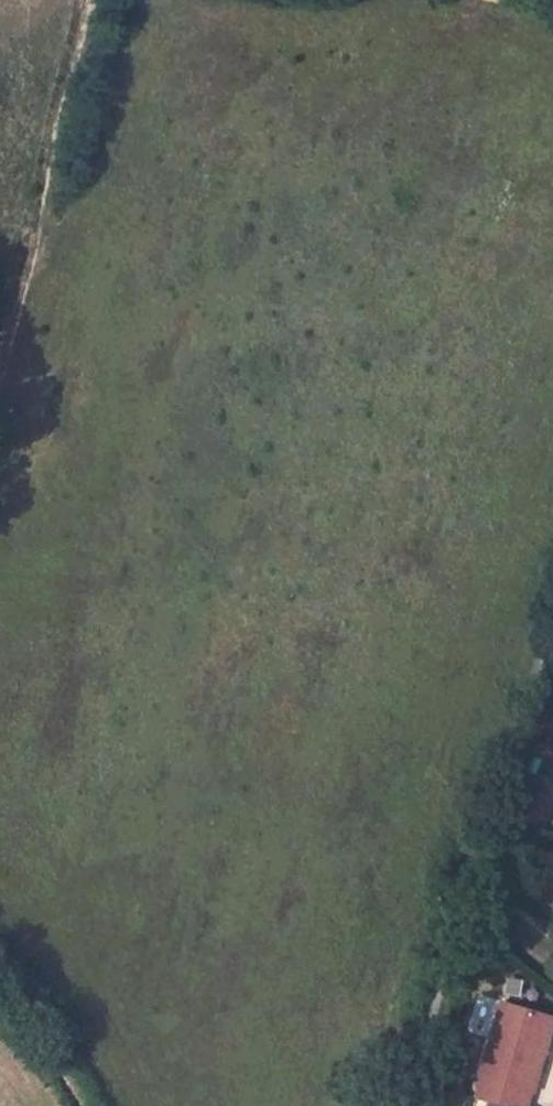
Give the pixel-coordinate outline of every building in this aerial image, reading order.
[(505,1000),(482,1074),(534,1090),(547,1046),(543,1045),(552,1015),(505,1000)] [(552,1015),(543,1045),(547,1046),(552,1028),(552,1015)] [(475,1095),(490,1100),(501,1103),(510,1105),(529,1105),(534,1090),(482,1074),(475,1095)]
